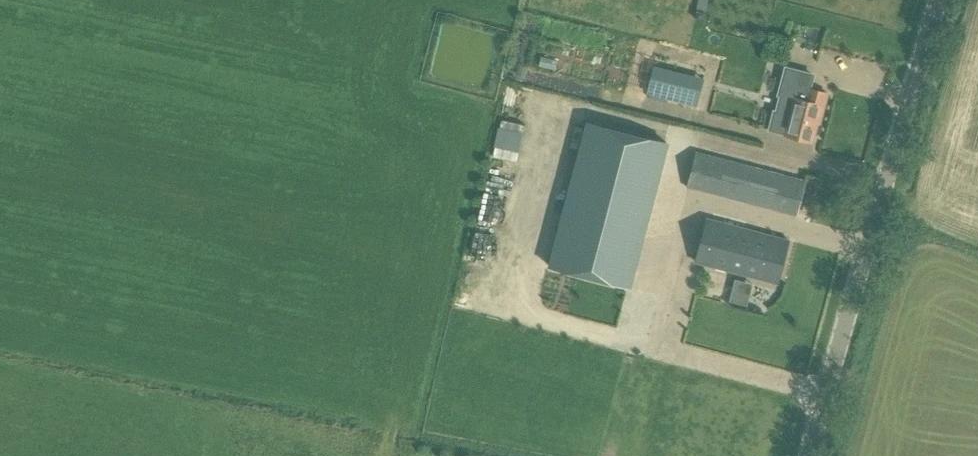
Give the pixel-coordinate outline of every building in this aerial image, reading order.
[(657,65),(649,92),(695,105),(702,78),(657,65)] [(775,110),(770,130),(813,141),(817,123),(819,124),(827,93),(811,88),(814,75),(786,67),(779,95),(795,99),(791,114),(775,110)] [(549,265),(628,286),(666,141),(587,121),(549,265)] [(804,180),(696,152),(687,185),(795,214),(804,180)] [(777,285),(789,240),(708,218),(696,264),(777,285)]
